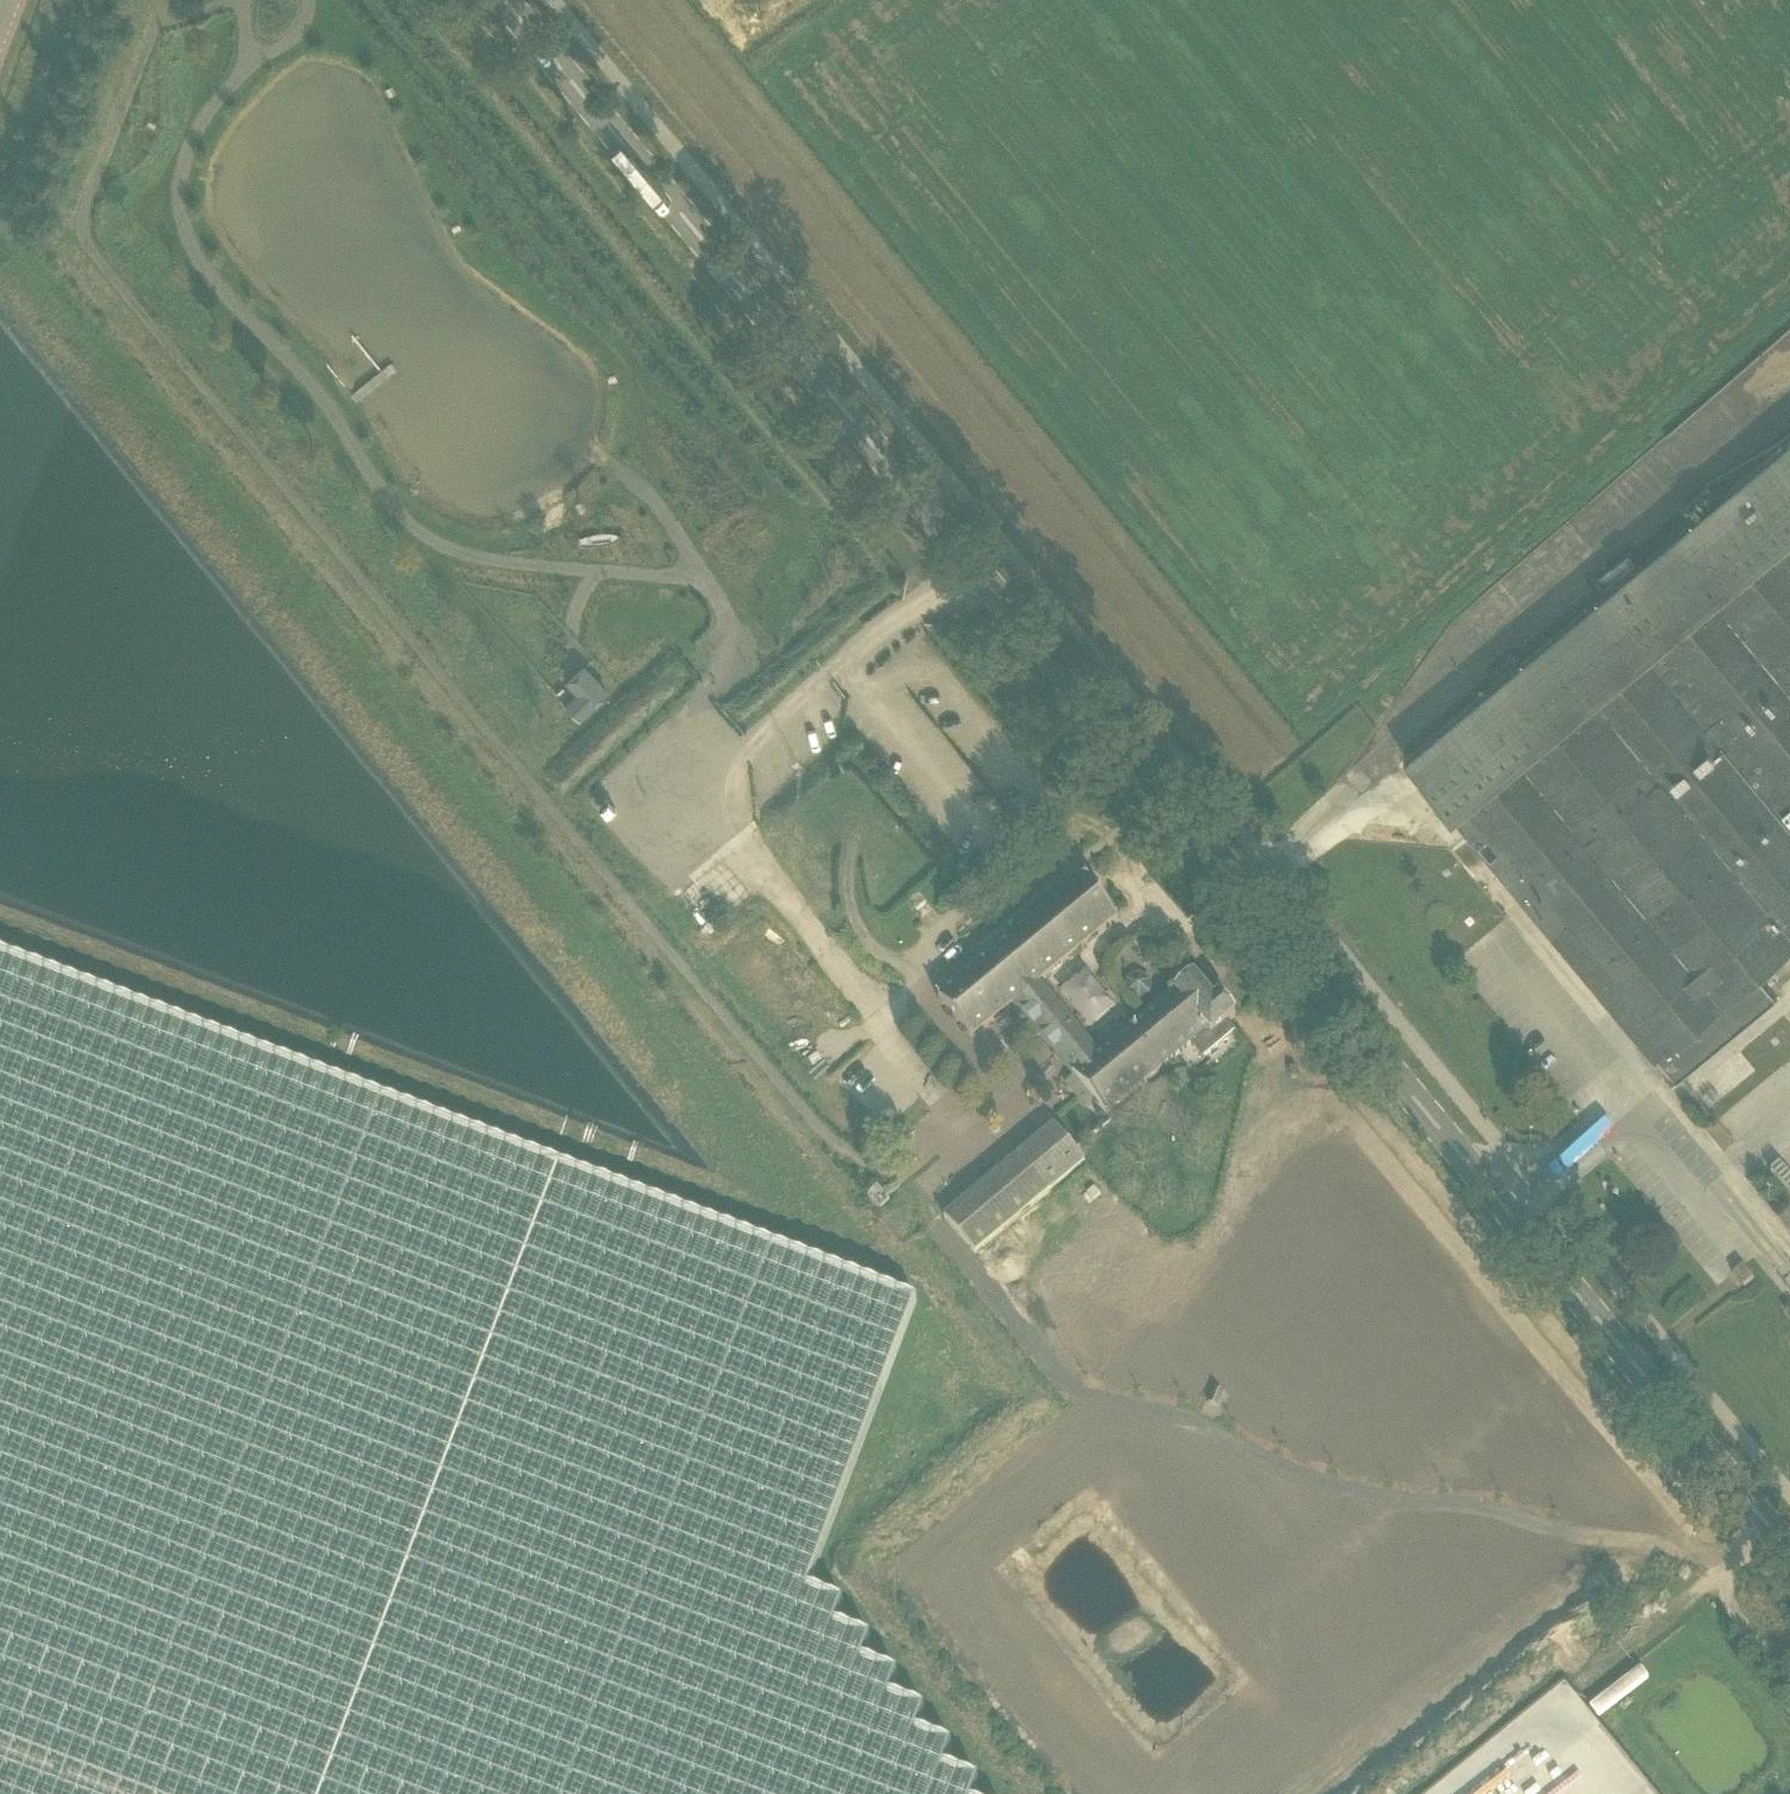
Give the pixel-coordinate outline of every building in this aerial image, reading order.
[(1654,1060),(1658,1057),(1676,1079),(1672,1082),(1673,1083),(1777,997),(1776,996),(1775,997),(1757,975),(1789,947),(1789,438),(1404,758),(1654,1060)] [(566,703),(581,719),(610,693),(585,665),(567,681),(577,693),(566,703)] [(973,1044),(976,1042),(1016,1008),(1041,1039),(1067,1017),(1040,983),(1116,920),(1085,882),(939,1004),(973,1044)] [(979,1780),(944,1767),(952,1745),(917,1731),(925,1709),(890,1696),(898,1673),(863,1660),(871,1638),(836,1624),(844,1602),(808,1589),(917,1301),(0,954),(0,1793),(974,1793),(979,1780)] [(1106,1116),(1130,1096),(1191,1045),(1203,1059),(1235,1033),(1227,1024),(1236,1016),(1220,997),(1214,1002),(1195,978),(1100,1056),(1067,1017),(1041,1039),(1106,1116)] [(1289,1067),(1290,1078),(1298,1078),(1297,1067),(1289,1067)] [(1054,1125),(944,1216),(976,1255),(1086,1162),(1054,1125)] [(1753,1279),(1743,1266),(1734,1274),(1744,1286),(1753,1279)]
